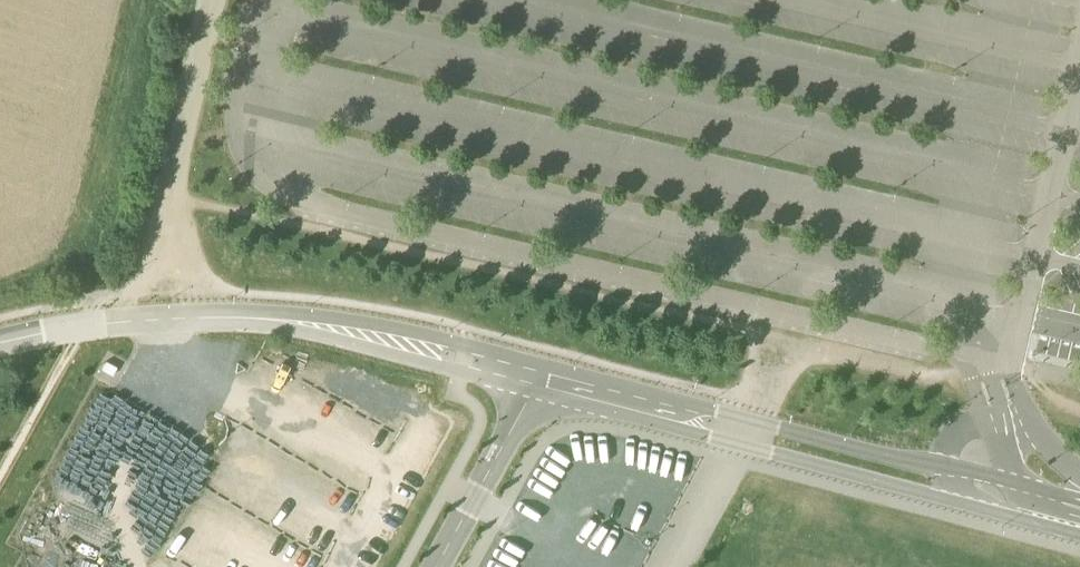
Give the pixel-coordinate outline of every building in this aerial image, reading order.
[(114,374),(118,366),(107,360),(102,367),(114,374)]
